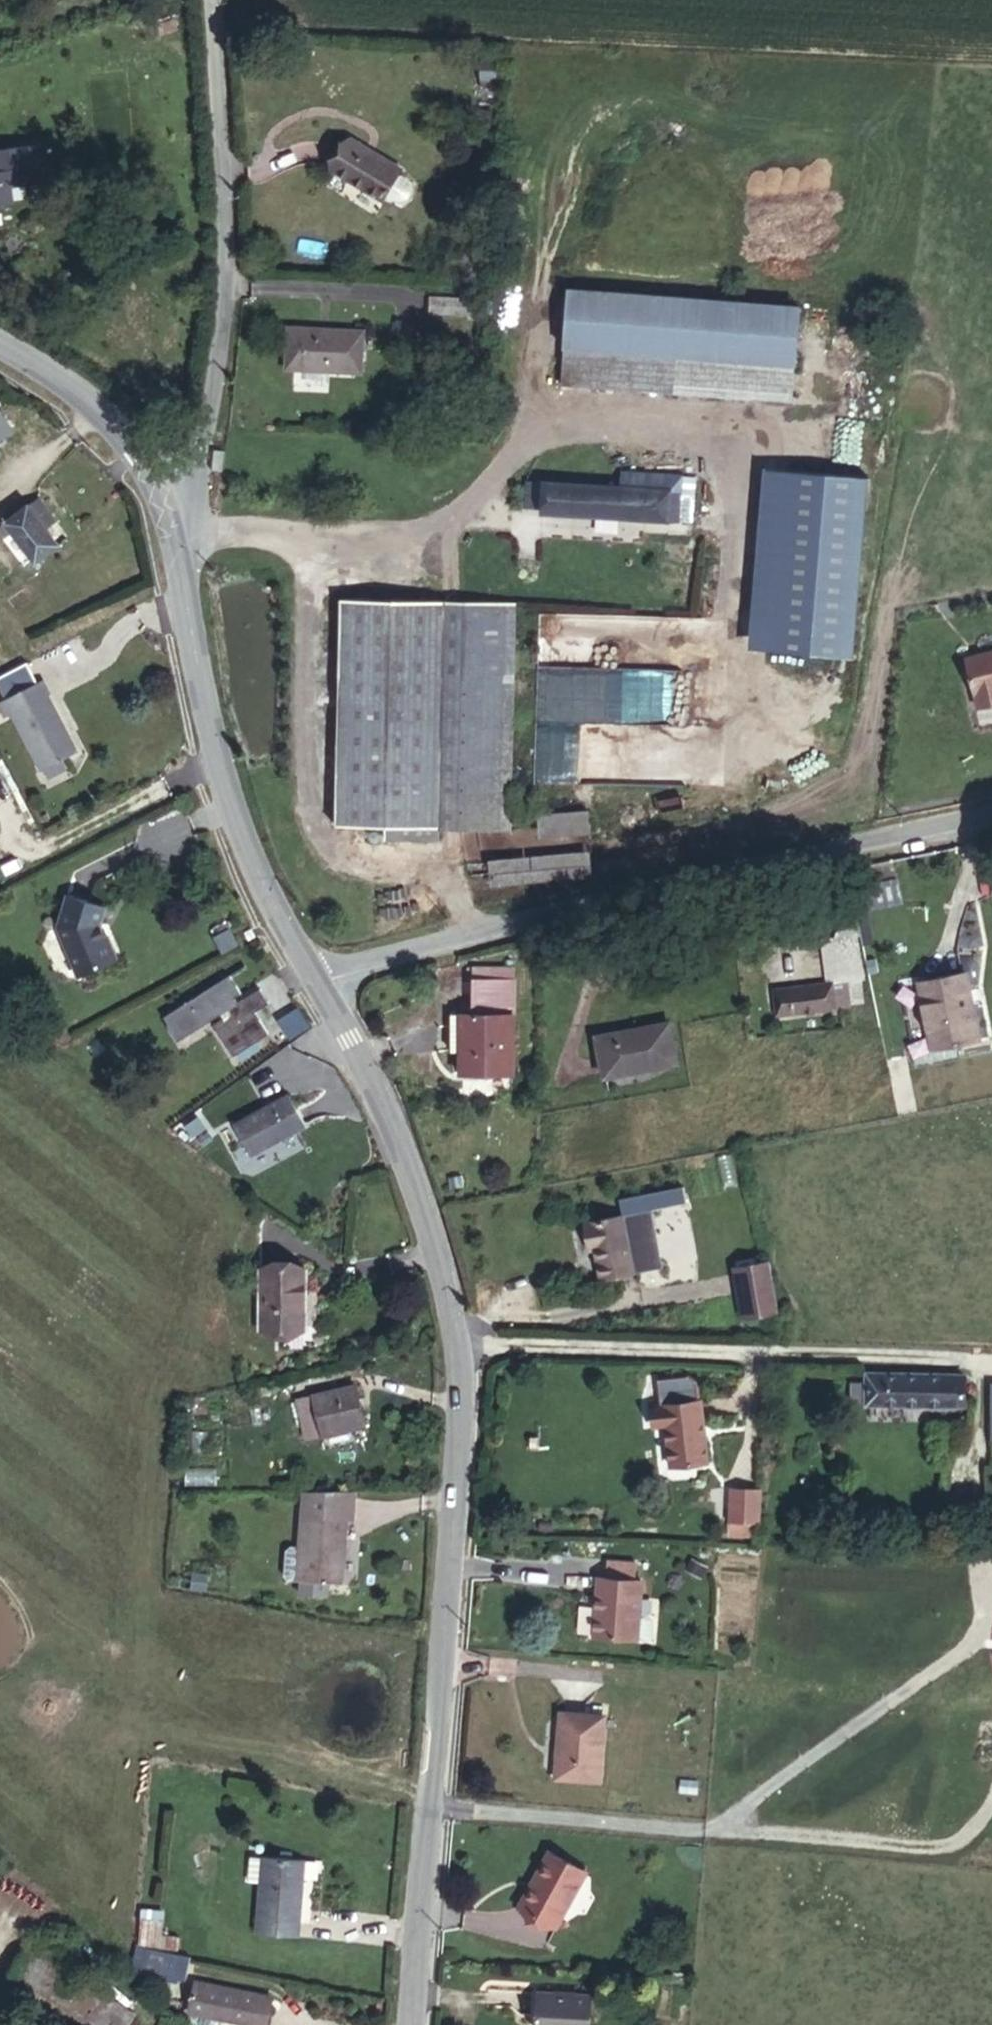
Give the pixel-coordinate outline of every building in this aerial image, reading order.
[(411,169),(351,137),(332,169),(393,202),(411,169)] [(9,179),(25,177),(25,143),(0,144),(0,180),(9,179)] [(0,180),(0,198),(10,198),(9,179),(0,180)] [(568,289),(562,385),(792,401),(799,305),(568,289)] [(437,310),(486,313),(486,300),(438,296),(437,310)] [(361,369),(362,334),(292,327),(288,365),(361,369)] [(13,431),(0,412),(0,441),(13,431)] [(785,470),(770,641),(854,648),(869,477),(785,470)] [(685,486),(626,482),(625,497),(684,501),(685,486)] [(698,487),(685,486),(684,501),(697,502),(698,487)] [(625,497),(551,492),(549,517),(682,526),(684,503),(684,501),(625,497)] [(39,498),(0,528),(0,529),(6,537),(13,532),(36,562),(58,545),(46,529),(56,521),(39,498)] [(318,818),(367,821),(366,834),(420,837),(421,824),(438,595),(337,587),(318,818)] [(438,595),(421,824),(496,829),(514,601),(438,595)] [(0,676),(0,686),(7,698),(0,702),(0,708),(5,718),(12,714),(41,771),(78,752),(48,696),(50,695),(43,680),(37,683),(27,662),(0,676)] [(984,665),(991,697),(991,662),(984,665)] [(574,813),(524,815),(524,829),(574,827),(574,813)] [(574,827),(524,829),(525,837),(575,835),(574,827)] [(577,879),(575,855),(476,859),(477,883),(577,879)] [(893,862),(847,871),(851,888),(865,885),(896,878),(893,862)] [(896,878),(865,885),(869,903),(900,897),(896,878)] [(865,885),(851,888),(856,912),(860,934),(863,945),(874,943),(867,910),(901,903),(900,897),(869,903),(865,885)] [(57,927),(78,976),(117,959),(107,936),(105,937),(100,925),(106,908),(67,896),(57,927)] [(861,980),(865,980),(857,935),(860,934),(856,912),(835,916),(838,932),(835,937),(821,940),(826,984),(832,983),(848,982),(861,980)] [(212,939),(220,954),(238,944),(230,929),(212,939)] [(252,929),(245,932),(249,940),(255,936),(252,929)] [(932,1048),(955,1044),(979,1039),(966,973),(919,982),(932,1048)] [(472,974),(471,984),(511,987),(511,977),(472,974)] [(230,975),(164,1017),(178,1039),(220,1013),(223,1018),(213,1024),(233,1056),(269,1034),(255,1012),(269,1003),(260,989),(238,1003),(235,998),(242,994),(230,975)] [(861,980),(848,982),(850,1004),(863,1003),(861,980)] [(848,982),(832,983),(835,1008),(851,1006),(850,1004),(848,982)] [(774,990),(777,1015),(835,1008),(832,983),(826,984),(774,990)] [(503,1081),(511,987),(471,984),(468,1018),(465,1055),(463,1078),(503,1081)] [(465,1055),(468,1018),(456,1017),(453,1054),(465,1055)] [(597,1037),(604,1077),(677,1064),(669,1023),(597,1037)] [(957,1056),(955,1044),(932,1048),(912,1052),(915,1064),(957,1056)] [(234,1124),(251,1155),(306,1125),(289,1095),(234,1124)] [(596,1249),(601,1279),(663,1267),(652,1209),(585,1223),(590,1250),(596,1249)] [(585,1251),(590,1250),(585,1223),(579,1224),(585,1251)] [(744,1317),(779,1311),(770,1262),(736,1268),(744,1317)] [(261,1269),(261,1329),(305,1329),(305,1269),(261,1269)] [(964,1406),(965,1375),(866,1373),(866,1383),(852,1383),(852,1400),(866,1401),(865,1404),(964,1406)] [(689,1374),(660,1376),(661,1402),(656,1402),(657,1423),(669,1422),(671,1466),(708,1462),(701,1401),(699,1401),(697,1381),(689,1374)] [(364,1375),(307,1390),(316,1433),(373,1418),(364,1375)] [(266,1388),(250,1392),(252,1399),(268,1395),(266,1388)] [(761,1490),(731,1489),(731,1521),(760,1522),(761,1490)] [(354,1491),(305,1491),(300,1547),(291,1547),(286,1551),(285,1574),(289,1580),(302,1581),(301,1593),(326,1595),(327,1583),(341,1583),(346,1520),(352,1521),(354,1491)] [(731,1521),(731,1534),(759,1535),(760,1522),(731,1521)] [(692,1558),(686,1569),(697,1575),(703,1564),(692,1558)] [(608,1561),(607,1578),(636,1580),(637,1563),(608,1561)] [(599,1578),(594,1636),(647,1640),(652,1636),(653,1620),(649,1615),(639,1614),(641,1581),(636,1580),(607,1578),(599,1578)] [(562,1713),(557,1777),(599,1781),(604,1716),(562,1713)] [(550,1852),(520,1906),(556,1926),(586,1871),(550,1852)] [(250,1856),(248,1882),(261,1883),(257,1933),(299,1937),(305,1859),(250,1856)] [(185,1974),(187,1951),(175,1950),(177,1933),(160,1931),(162,1910),(143,1908),(137,1970),(185,1974)] [(13,1945),(0,1965),(0,2010),(24,2024),(110,2024),(118,2012),(13,1945)] [(187,1985),(182,2017),(235,2024),(258,2024),(263,1997),(187,1985)] [(538,1993),(536,2024),(590,2024),(592,1996),(538,1993)]
